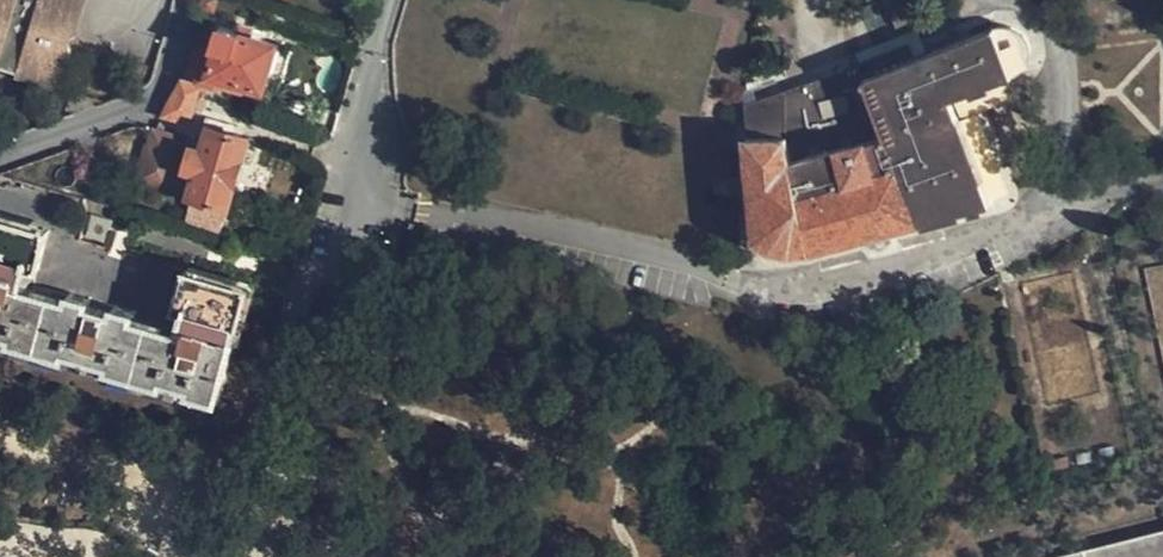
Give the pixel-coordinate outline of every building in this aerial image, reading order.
[(16,76),(14,79),(59,93),(72,49),(69,47),(71,36),(77,38),(88,0),(0,0),(0,71),(16,76)] [(197,45),(185,78),(202,83),(218,87),(221,77),(264,89),(278,45),(253,38),(255,27),(241,22),(237,31),(221,25),(213,50),(197,45)] [(826,247),(864,236),(889,230),(988,202),(951,96),(1017,73),(1024,68),(1028,60),(1030,52),(1028,40),(1022,31),(1016,27),(1007,25),(998,26),(914,59),(907,46),(860,63),(861,66),(748,108),(757,239),(764,243),(778,249),(797,252),(808,251),(826,247)] [(185,78),(164,115),(190,121),(200,94),(202,83),(185,78)] [(222,229),(250,137),(211,126),(204,150),(194,147),(187,169),(198,173),(185,218),(222,229)] [(184,138),(154,129),(150,143),(146,143),(134,179),(168,190),(184,138)] [(114,219),(93,213),(87,235),(108,241),(114,219)] [(0,216),(0,338),(75,359),(221,400),(254,286),(188,268),(177,308),(183,309),(181,322),(173,320),(171,324),(139,316),(141,310),(115,302),(113,308),(94,303),(94,297),(68,291),(67,296),(35,287),(36,281),(29,279),(31,268),(40,269),(50,230),(0,216)] [(890,239),(889,230),(864,236),(867,245),(870,247),(889,242),(890,239)] [(1152,276),(1162,333),(1162,274),(1152,276)] [(1057,556),(1162,556),(1162,530),(1057,556)]
